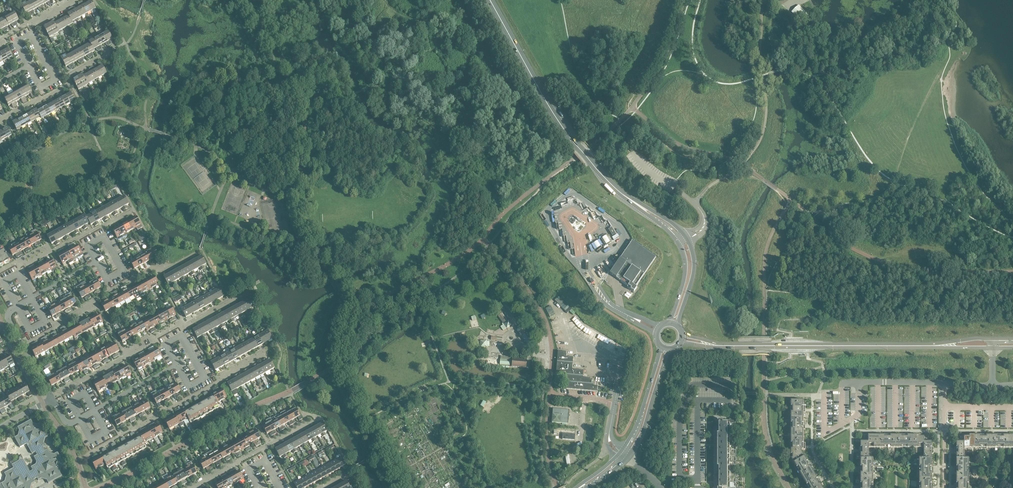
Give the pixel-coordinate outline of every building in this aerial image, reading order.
[(37,0),(34,0),(31,1),(36,9),(38,7),(40,11),(42,10),(37,0)] [(43,0),(37,0),(42,10),(44,9),(42,5),(45,4),(43,0)] [(91,0),(88,0),(90,2),(87,4),(91,11),(94,10),(95,11),(96,10),(96,9),(91,0)] [(33,15),(25,1),(24,2),(24,3),(21,5),(26,14),(29,13),(31,16),(33,15)] [(36,9),(31,1),(28,3),(26,1),(25,1),(33,15),(35,14),(33,11),(36,9)] [(91,11),(87,4),(84,5),(82,2),(80,3),(87,15),(88,15),(88,13),(91,11)] [(87,15),(80,3),(78,4),(80,7),(77,9),(82,17),(85,15),(86,16),(87,15)] [(810,17),(799,5),(792,12),(803,24),(810,17)] [(82,17),(77,9),(75,11),(73,7),(71,8),(77,20),(79,20),(78,19),(82,17)] [(77,20),(71,8),(69,9),(71,13),(68,14),(69,16),(72,22),(76,20),(76,21),(77,20)] [(19,20),(14,12),(11,14),(10,13),(9,14),(16,26),(18,25),(16,22),(19,20)] [(16,26),(9,14),(8,15),(8,16),(5,18),(9,25),(12,24),(14,27),(16,26)] [(72,22),(69,16),(66,18),(64,14),(62,15),(69,27),(70,27),(70,26),(73,24),(72,22)] [(69,27),(62,15),(60,16),(62,20),(59,21),(64,29),(67,27),(68,28),(69,27)] [(5,18),(1,20),(1,18),(0,19),(0,20),(6,31),(8,30),(6,27),(9,25),(5,18)] [(64,29),(59,21),(56,23),(55,19),(53,21),(53,22),(59,32),(59,33),(61,32),(60,31),(64,29)] [(59,32),(53,22),(44,27),(45,29),(43,30),(45,33),(46,32),(49,37),(59,32)] [(113,39),(108,31),(105,33),(104,32),(103,33),(110,45),(112,44),(110,41),(113,39)] [(110,45),(103,33),(102,34),(102,35),(99,37),(103,44),(106,43),(108,46),(110,45)] [(103,44),(99,37),(95,38),(95,37),(93,38),(100,50),(102,49),(100,46),(103,44)] [(100,50),(93,38),(92,39),(93,40),(89,42),(90,44),(94,49),(96,48),(98,51),(100,50)] [(95,51),(94,49),(90,44),(87,45),(86,44),(85,45),(92,57),(94,56),(92,53),(95,51)] [(92,57),(85,45),(84,46),(84,47),(81,49),(85,56),(88,55),(90,58),(92,57)] [(13,57),(6,46),(4,47),(6,50),(3,52),(8,59),(11,57),(12,59),(13,58),(12,57),(13,57)] [(85,56),(81,49),(77,51),(77,50),(75,50),(82,63),(84,61),(82,58),(85,56)] [(82,63),(75,50),(74,51),(75,52),(71,54),(75,62),(78,60),(80,64),(82,63)] [(75,62),(71,54),(68,56),(67,53),(65,54),(73,68),(75,67),(73,63),(75,62)] [(73,68),(65,54),(64,55),(64,56),(61,58),(66,67),(69,65),(71,69),(73,68)] [(107,74),(101,62),(99,64),(100,67),(98,69),(102,76),(105,74),(106,76),(107,75),(107,74)] [(102,76),(98,69),(95,70),(93,67),(91,68),(98,80),(99,79),(99,78),(102,76)] [(98,80),(91,68),(89,69),(91,72),(88,74),(92,82),(96,80),(97,81),(98,80)] [(92,82),(88,74),(85,75),(84,72),(82,73),(82,74),(88,85),(90,85),(89,83),(92,82)] [(88,85),(82,74),(73,80),(74,81),(72,82),(74,86),(75,85),(78,90),(88,85)] [(34,96),(28,85),(27,84),(26,85),(27,86),(23,88),(28,96),(30,94),(32,97),(34,96),(34,97),(34,96)] [(28,96),(23,88),(20,90),(19,89),(18,89),(25,103),(27,101),(25,97),(28,96)] [(25,103),(18,89),(17,90),(17,91),(14,93),(18,101),(21,99),(23,104),(25,103)] [(75,100),(69,89),(68,89),(66,90),(69,94),(66,95),(70,103),(73,101),(74,102),(75,102),(75,100)] [(18,101),(14,93),(10,95),(10,94),(9,95),(15,107),(17,106),(15,102),(18,101)] [(70,103),(66,95),(63,97),(61,93),(59,95),(66,107),(67,106),(67,105),(70,103)] [(15,107),(9,95),(7,95),(8,97),(4,99),(8,106),(11,105),(13,108),(15,107)] [(66,107),(59,95),(57,96),(59,99),(56,101),(61,108),(64,106),(65,107),(66,107)] [(57,112),(50,100),(49,99),(47,100),(50,104),(47,106),(51,113),(55,112),(55,113),(57,112)] [(61,108),(56,101),(54,102),(52,99),(50,100),(57,112),(58,111),(57,110),(61,108)] [(51,113),(47,106),(44,107),(42,104),(40,105),(47,117),(48,117),(48,115),(51,113)] [(47,117),(40,105),(38,106),(40,110),(38,111),(37,111),(41,117),(40,117),(41,119),(45,117),(46,118),(47,117)] [(41,117),(37,111),(38,111),(37,109),(34,111),(32,107),(30,109),(37,121),(38,120),(37,119),(40,117),(41,117)] [(37,121),(30,109),(29,108),(27,109),(30,113),(27,115),(31,122),(35,120),(35,121),(37,121)] [(27,126),(20,114),(20,113),(18,114),(19,116),(20,118),(18,120),(22,127),(25,126),(26,127),(27,126)] [(31,122),(27,115),(24,116),(22,113),(20,114),(27,126),(28,125),(28,124),(31,122)] [(22,127),(18,120),(15,121),(13,118),(11,119),(17,130),(18,131),(19,130),(18,129),(22,127)] [(12,135),(7,128),(4,129),(3,126),(1,127),(7,139),(9,138),(8,137),(12,135)] [(129,204),(125,196),(120,199),(126,210),(127,209),(126,206),(129,204)] [(126,210),(120,199),(115,201),(119,209),(122,208),(124,211),(126,210)] [(119,209),(115,201),(110,204),(116,215),(118,214),(116,211),(119,209)] [(116,215),(110,204),(105,207),(110,215),(113,213),(114,216),(116,215)] [(110,215),(105,207),(101,209),(107,220),(108,219),(107,216),(110,215)] [(107,220),(101,209),(96,212),(100,220),(103,218),(105,221),(107,220)] [(100,220),(96,212),(91,215),(97,225),(99,224),(97,221),(100,220)] [(90,223),(86,217),(87,217),(86,215),(80,218),(86,228),(88,227),(87,225),(89,223),(90,223)] [(91,215),(87,217),(86,217),(90,223),(89,223),(91,225),(94,223),(95,226),(97,225),(91,215)] [(141,225),(137,217),(132,220),(136,228),(141,225)] [(86,228),(80,218),(76,220),(80,228),(83,227),(85,229),(86,228)] [(80,228),(76,220),(71,223),(77,234),(79,233),(77,230),(80,228)] [(136,228),(132,220),(127,223),(132,230),(136,228)] [(77,234),(71,223),(66,226),(71,233),(74,232),(75,235),(77,234)] [(132,230),(127,223),(123,225),(127,233),(132,230)] [(128,236),(127,233),(123,225),(118,228),(124,238),(128,236)] [(71,233),(66,226),(62,228),(68,239),(69,238),(68,235),(71,233)] [(68,239),(62,228),(57,231),(61,239),(64,237),(66,240),(68,239)] [(124,238),(118,228),(113,231),(119,241),(124,238)] [(41,240),(37,232),(36,229),(31,232),(36,243),(37,244),(38,246),(41,245),(40,243),(39,243),(38,242),(41,240)] [(61,239),(57,231),(52,233),(58,244),(60,243),(58,240),(61,239)] [(36,243),(31,232),(26,235),(27,237),(32,245),(36,243)] [(58,244),(52,233),(47,236),(52,244),(55,242),(56,245),(58,244)] [(32,245),(27,237),(23,240),(27,248),(32,245)] [(22,250),(18,243),(17,240),(12,243),(13,245),(17,253),(22,250)] [(27,248),(23,240),(18,243),(22,250),(27,248)] [(592,244),(595,249),(603,245),(599,240),(592,244)] [(633,291),(654,259),(630,243),(609,276),(628,288),(627,290),(631,293),(630,294),(632,295),(634,292),(633,291)] [(17,253),(13,245),(8,248),(13,256),(17,253)] [(83,256),(79,247),(78,245),(73,248),(77,256),(78,259),(83,256)] [(10,261),(13,259),(11,256),(10,256),(8,251),(7,248),(0,252),(0,266),(2,264),(2,265),(5,264),(6,263),(8,261),(9,261),(10,261)] [(77,256),(73,248),(68,251),(72,259),(77,256)] [(158,256),(154,248),(149,251),(153,259),(158,256)] [(72,259),(68,251),(63,253),(68,261),(69,264),(74,261),(72,259)] [(153,259),(149,251),(144,253),(149,261),(153,259)] [(68,261),(63,253),(58,256),(63,264),(68,261)] [(144,264),(140,256),(138,253),(133,256),(135,259),(139,266),(144,264)] [(149,261),(144,253),(140,256),(144,264),(149,261)] [(206,264),(202,256),(197,259),(203,270),(205,269),(203,266),(206,264)] [(139,266),(135,259),(130,261),(134,269),(139,266)] [(203,270),(197,259),(192,261),(197,269),(200,268),(201,271),(203,270)] [(57,267),(52,260),(47,262),(52,270),(57,267)] [(197,269),(192,261),(188,264),(193,275),(195,274),(194,271),(197,269)] [(52,270),(47,262),(42,265),(47,273),(52,270)] [(193,275),(188,264),(183,267),(187,275),(190,273),(192,276),(193,275)] [(47,273),(42,265),(38,267),(42,275),(47,273)] [(42,275),(38,267),(33,270),(37,278),(42,275)] [(187,275),(183,267),(178,269),(184,280),(186,279),(184,276),(187,275)] [(184,280),(178,269),(173,272),(178,280),(181,278),(182,281),(184,280)] [(37,278),(33,270),(28,273),(32,281),(37,278)] [(178,280),(173,272),(169,275),(175,285),(176,284),(175,281),(178,280)] [(175,285),(169,275),(164,277),(168,285),(171,283),(173,286),(175,285)] [(159,284),(155,277),(150,279),(154,287),(159,284)] [(154,287),(150,279),(145,282),(149,290),(154,287)] [(101,287),(97,280),(92,282),(96,290),(101,287)] [(96,290),(92,282),(87,285),(91,293),(96,290)] [(149,290),(145,282),(140,285),(145,292),(149,290)] [(91,293),(87,285),(82,288),(86,295),(87,297),(89,296),(88,294),(91,293)] [(145,292),(140,285),(136,287),(140,295),(145,292)] [(131,290),(130,288),(128,289),(126,286),(123,287),(125,289),(125,291),(130,298),(134,296),(131,290)] [(140,295),(136,287),(131,290),(134,296),(135,298),(140,295)] [(224,296),(220,289),(217,290),(215,287),(213,288),(219,299),(224,296)] [(86,295),(82,288),(77,290),(81,298),(86,295)] [(219,299),(213,288),(211,289),(213,292),(210,294),(214,302),(219,299)] [(130,298),(125,291),(120,293),(125,301),(130,298)] [(76,303),(71,293),(66,296),(71,306),(76,303)] [(125,301),(120,293),(116,296),(120,304),(125,301)] [(214,302),(210,294),(207,295),(206,293),(204,294),(210,304),(214,302)] [(210,304),(204,294),(202,295),(204,297),(201,299),(205,307),(210,304)] [(71,306),(66,296),(61,298),(62,301),(67,309),(71,306)] [(120,304),(116,296),(111,299),(115,306),(120,304)] [(205,307),(201,299),(198,301),(196,298),(194,299),(200,310),(205,307)] [(115,306),(111,299),(106,301),(110,309),(115,306)] [(200,310),(194,299),(193,300),(194,303),(191,304),(196,312),(200,310)] [(255,306),(250,299),(245,301),(251,312),(253,311),(251,308),(255,306)] [(67,309),(62,301),(58,303),(62,311),(67,309)] [(110,309),(106,301),(101,304),(105,312),(110,309)] [(251,312),(245,301),(241,304),(245,312),(248,310),(249,313),(251,312)] [(62,311),(58,303),(53,306),(57,314),(62,311)] [(196,312),(191,304),(188,306),(187,303),(185,304),(191,315),(196,312)] [(191,315),(185,304),(183,305),(185,308),(181,310),(182,310),(186,318),(191,315)] [(245,312),(241,304),(236,307),(242,317),(243,316),(242,313),(245,312)] [(176,315),(172,307),(170,305),(165,307),(167,310),(171,318),(176,315)] [(57,314),(53,306),(48,309),(52,317),(57,314)] [(549,317),(555,315),(552,306),(546,308),(549,317)] [(242,317),(236,307),(231,309),(235,317),(238,315),(240,318),(242,317)] [(235,317),(231,309),(226,312),(232,322),(234,321),(232,319),(235,317)] [(171,318),(167,310),(162,313),(166,320),(171,318)] [(232,322),(226,312),(222,314),(226,322),(229,321),(230,323),(232,322)] [(166,320),(162,313),(157,315),(162,323),(166,320)] [(103,322),(99,314),(94,317),(98,325),(103,322)] [(226,322),(222,314),(217,317),(223,328),(224,327),(223,324),(226,322)] [(162,323),(157,315),(153,318),(157,326),(162,323)] [(98,325),(94,317),(90,320),(94,327),(98,325)] [(223,328),(217,317),(212,320),(216,328),(219,326),(221,329),(223,328)] [(157,326),(153,318),(148,320),(152,328),(157,326)] [(94,327),(90,320),(80,325),(84,333),(94,327)] [(148,320),(143,323),(146,329),(147,331),(152,328),(148,320)] [(216,328),(212,320),(207,322),(213,333),(215,332),(213,329),(216,328)] [(146,329),(143,323),(142,321),(137,324),(142,332),(146,329)] [(507,328),(511,325),(508,321),(504,324),(500,327),(503,331),(507,328)] [(213,333),(207,322),(203,325),(207,333),(210,331),(211,334),(213,333)] [(142,332),(137,324),(132,326),(137,334),(142,332)] [(84,333),(80,325),(75,327),(79,335),(84,333)] [(207,333),(203,325),(198,327),(204,338),(206,337),(204,334),(207,333)] [(137,334),(132,326),(128,329),(132,337),(137,334)] [(535,340),(531,335),(530,335),(523,326),(517,330),(524,340),(525,339),(526,341),(526,342),(528,345),(535,340)] [(79,335),(75,327),(71,330),(70,330),(74,336),(73,336),(74,338),(79,335)] [(204,338),(198,327),(193,330),(197,338),(200,336),(202,339),(204,338)] [(74,336),(70,330),(71,330),(70,328),(65,331),(69,339),(73,336),(74,336)] [(132,337),(128,329),(123,332),(127,340),(132,337)] [(272,339),(268,331),(265,333),(263,330),(262,331),(267,342),(272,339)] [(69,339),(65,331),(60,334),(64,341),(69,339)] [(267,342),(262,331),(260,332),(261,335),(258,336),(263,344),(267,342)] [(127,340),(123,332),(118,334),(122,342),(127,340)] [(64,341),(60,334),(55,336),(59,344),(64,341)] [(263,344),(258,336),(255,338),(254,335),(252,336),(258,347),(263,344)] [(59,344),(55,336),(50,339),(55,347),(59,344)] [(258,347),(252,336),(250,337),(252,340),(249,342),(253,349),(258,347)] [(55,347),(50,339),(46,341),(50,349),(55,347)] [(253,349),(249,342),(246,343),(244,340),(243,341),(249,352),(253,349)] [(50,349),(46,341),(41,344),(45,352),(50,349)] [(249,352),(243,341),(241,342),(242,345),(239,347),(244,355),(249,352)] [(119,351),(115,343),(110,346),(114,354),(119,351)] [(45,352),(41,344),(36,347),(40,354),(45,352)] [(114,354),(110,346),(105,348),(110,356),(114,354)] [(244,355),(239,347),(236,348),(235,346),(233,347),(239,357),(244,355)] [(40,354),(36,347),(31,349),(35,357),(40,354)] [(162,357),(157,349),(154,351),(154,349),(154,348),(153,347),(151,348),(152,350),(153,352),(157,359),(162,357)] [(239,357),(233,347),(231,348),(233,350),(230,352),(234,360),(239,357)] [(110,356),(105,348),(101,351),(105,359),(110,356)] [(105,359),(101,351),(96,354),(100,362),(105,359)] [(234,360),(230,352),(227,354),(225,351),(224,352),(229,363),(234,360)] [(583,378),(583,371),(572,370),(573,357),(565,357),(566,352),(558,351),(556,374),(556,373),(560,374),(560,376),(567,376),(567,381),(563,381),(563,380),(557,379),(556,385),(562,386),(562,383),(567,384),(566,389),(597,392),(597,391),(597,386),(593,386),(593,384),(590,383),(590,378),(583,378)] [(14,363),(8,352),(5,353),(7,357),(5,358),(9,366),(14,363)] [(152,362),(148,354),(145,356),(144,355),(144,353),(144,352),(141,353),(143,357),(147,365),(152,362)] [(157,359),(153,352),(148,354),(152,362),(157,359)] [(229,363),(224,352),(222,353),(223,356),(220,357),(225,365),(229,363)] [(147,365),(143,357),(141,353),(139,355),(139,356),(141,357),(141,358),(138,359),(143,367),(147,365)] [(100,362),(96,354),(91,356),(95,364),(100,362)] [(5,358),(2,359),(0,356),(0,361),(4,369),(9,366),(5,358)] [(95,364),(91,356),(86,359),(91,367),(95,364)] [(225,365),(220,357),(217,359),(216,356),(214,357),(220,368),(225,365)] [(220,368),(214,357),(212,358),(214,361),(211,363),(215,370),(220,368)] [(91,367),(86,359),(81,362),(86,369),(91,367)] [(143,367),(138,359),(133,362),(138,370),(143,367)] [(275,368),(270,360),(267,362),(265,359),(264,360),(270,371),(275,368)] [(526,367),(527,360),(512,359),(512,366),(526,367)] [(270,371),(264,360),(262,361),(264,364),(261,365),(265,373),(270,371)] [(80,370),(77,364),(76,362),(71,365),(75,373),(80,370)] [(81,362),(77,364),(80,370),(81,372),(86,369),(81,362)] [(265,373),(261,365),(258,367),(256,364),(254,365),(260,376),(265,373)] [(75,373),(71,365),(66,368),(71,375),(75,373)] [(132,373),(127,365),(122,368),(127,376),(132,373)] [(260,376),(254,365),(253,366),(254,369),(251,371),(255,378),(260,376)] [(71,375),(66,368),(57,373),(61,381),(71,375)] [(127,376),(122,368),(118,371),(122,379),(127,376)] [(255,378),(251,371),(248,372),(247,369),(245,370),(251,381),(255,378)] [(251,381),(245,370),(243,371),(245,374),(242,376),(246,384),(251,381)] [(122,379),(118,371),(113,373),(117,381),(122,379)] [(61,381),(57,373),(52,375),(56,383),(61,381)] [(117,381),(113,373),(103,379),(108,387),(117,381)] [(56,383),(52,375),(47,378),(51,386),(56,383)] [(246,384),(242,376),(239,377),(237,375),(235,376),(241,386),(246,384)] [(241,386),(235,376),(234,377),(235,379),(232,381),(237,389),(241,386)] [(108,387),(103,379),(99,381),(103,389),(108,387)] [(237,389),(232,381),(229,383),(228,380),(226,381),(227,384),(232,392),(237,389)] [(103,389),(99,381),(94,384),(98,392),(103,389)] [(181,391),(176,383),(171,386),(176,393),(181,391)] [(32,395),(25,384),(20,386),(25,394),(27,393),(29,397),(32,395)] [(25,394),(20,386),(16,389),(22,401),(24,399),(22,396),(25,394)] [(176,393),(171,386),(167,388),(171,396),(176,393)] [(171,396),(167,388),(162,391),(166,399),(171,396)] [(22,401),(16,389),(11,392),(15,400),(18,398),(20,402),(22,401)] [(227,398),(223,390),(218,393),(222,400),(227,398)] [(162,401),(157,393),(156,391),(151,394),(157,404),(162,401)] [(166,399),(162,391),(157,393),(162,401),(166,399)] [(13,401),(15,400),(11,392),(6,394),(7,396),(14,408),(16,406),(13,401)] [(222,400),(218,393),(213,395),(213,396),(217,403),(222,400)] [(14,408),(7,396),(2,399),(7,407),(9,405),(11,409),(14,408)] [(217,403),(213,396),(210,397),(211,399),(209,400),(215,410),(220,407),(217,403)] [(215,410),(209,400),(207,401),(206,399),(203,401),(210,413),(215,410)] [(150,407),(146,400),(141,402),(146,410),(150,407)] [(210,413),(203,401),(201,403),(201,404),(200,405),(205,415),(210,413)] [(806,413),(806,406),(804,406),(804,401),(791,401),(791,418),(804,418),(804,413),(806,413)] [(146,410),(141,402),(136,405),(141,413),(146,410)] [(141,413),(136,405),(132,408),(136,415),(141,413)] [(205,415),(200,405),(198,406),(197,405),(194,406),(200,418),(205,415)] [(200,418),(194,406),(191,408),(192,409),(190,410),(196,420),(200,418)] [(136,415),(132,408),(122,413),(127,421),(136,415)] [(300,416),(296,408),(291,410),(295,418),(300,416)] [(569,410),(553,409),(551,422),(568,424),(569,410)] [(196,420),(190,410),(188,411),(187,410),(186,411),(186,410),(184,411),(189,419),(188,419),(191,423),(196,420)] [(295,418),(291,410),(286,413),(291,421),(295,418)] [(189,419),(184,411),(179,414),(184,421),(188,419),(189,419)] [(127,421),(122,413),(118,415),(122,423),(127,421)] [(291,421),(286,413),(282,416),(286,423),(291,421)] [(184,421),(179,414),(175,416),(179,424),(184,421)] [(122,423),(118,415),(113,418),(117,426),(122,423)] [(179,424),(175,416),(170,419),(174,427),(179,424)] [(286,423),(282,416),(277,418),(281,426),(286,423)] [(736,424),(736,417),(730,417),(730,420),(718,420),(718,429),(730,429),(730,424),(736,424)] [(281,426),(277,418),(272,421),(276,429),(281,426)] [(806,430),(806,423),(804,423),(804,418),(791,418),(791,438),(804,438),(804,430),(806,430)] [(174,427),(170,419),(165,422),(169,429),(174,427)] [(33,479),(36,477),(38,480),(42,479),(47,480),(48,483),(62,476),(60,473),(61,468),(65,466),(57,452),(54,454),(49,453),(47,449),(44,451),(42,448),(45,446),(44,443),(45,438),(48,436),(41,423),(38,425),(33,423),(31,420),(17,427),(19,431),(18,436),(14,437),(20,447),(26,443),(32,454),(35,452),(37,455),(34,457),(36,462),(36,464),(31,467),(33,470),(30,472),(20,456),(17,457),(19,461),(12,465),(14,470),(12,471),(11,469),(4,473),(6,477),(5,481),(1,483),(4,487),(31,487),(32,484),(35,482),(33,479)] [(276,429),(272,421),(267,423),(272,431),(276,429)] [(272,431),(267,423),(262,426),(267,434),(272,431)] [(327,431),(323,423),(318,426),(324,436),(326,435),(324,433),(327,431)] [(163,433),(159,425),(154,428),(158,436),(163,433)] [(324,436),(318,426),(313,428),(318,436),(321,434),(322,437),(324,436)] [(158,436),(154,428),(149,430),(153,438),(158,436)] [(318,436),(313,428),(309,431),(315,442),(316,441),(315,438),(318,436)] [(569,439),(574,439),(575,430),(559,428),(559,434),(569,435),(569,439)] [(153,438),(149,430),(144,433),(149,441),(153,438)] [(261,437),(256,430),(251,432),(256,440),(261,437)] [(315,442),(309,431),(304,433),(308,441),(311,440),(313,443),(315,442)] [(256,440),(251,432),(246,435),(247,437),(248,437),(251,443),(256,440)] [(149,441),(144,433),(140,436),(144,443),(149,441)] [(308,441),(304,433),(299,436),(305,447),(307,446),(305,443),(308,441)] [(897,448),(897,435),(891,435),(891,434),(885,434),(885,435),(880,435),(880,448),(897,448)] [(913,448),(913,435),(908,435),(908,434),(902,434),(902,435),(897,435),(897,448),(913,448)] [(992,448),(992,435),(987,435),(987,434),(980,434),(980,435),(975,435),(975,448),(992,448)] [(1009,448),(1009,435),(1004,435),(1004,434),(997,434),(997,435),(992,435),(992,448),(1009,448)] [(880,448),(880,435),(865,435),(865,442),(869,442),(869,448),(880,448)] [(932,447),(932,442),(928,442),(928,437),(919,437),(919,435),(913,435),(913,448),(924,448),(924,459),(932,459),(932,454),(934,454),(934,447),(932,447)] [(975,448),(975,435),(970,435),(970,437),(960,437),(960,442),(965,442),(965,448),(975,448)] [(144,443),(140,436),(138,436),(138,437),(137,438),(138,439),(136,440),(141,450),(146,448),(144,443)] [(305,447),(299,436),(294,439),(299,447),(302,445),(303,448),(305,447)] [(251,443),(248,437),(247,437),(243,439),(247,447),(252,444),(251,443)] [(802,452),(802,450),(805,450),(805,443),(804,443),(804,438),(791,438),(791,455),(793,455),(793,458),(792,459),(794,464),(805,458),(802,452)] [(247,447),(243,439),(238,442),(242,450),(247,447)] [(299,447),(294,439),(290,441),(295,452),(297,451),(296,448),(299,447)] [(141,450),(136,440),(134,441),(133,440),(130,441),(137,453),(141,450)] [(137,453),(130,441),(127,443),(128,445),(126,446),(132,456),(137,453)] [(295,452),(290,441),(285,444),(289,452),(292,450),(294,453),(295,452)] [(242,450),(238,442),(233,445),(238,453),(242,450)] [(869,459),(869,448),(869,442),(865,442),(861,442),(861,447),(859,447),(859,454),(861,454),(861,459),(869,459)] [(965,459),(965,448),(965,442),(960,442),(957,442),(957,448),(955,448),(955,454),(957,454),(957,459),(965,459)] [(289,452),(285,444),(280,447),(286,457),(288,456),(286,454),(289,452)] [(132,456),(126,446),(125,447),(124,445),(121,447),(127,458),(132,456)] [(232,453),(229,447),(228,445),(223,448),(227,456),(232,453)] [(233,445),(229,447),(232,453),(233,455),(238,453),(233,445)] [(736,462),(736,451),(736,445),(730,445),(718,445),(718,446),(726,446),(726,451),(726,456),(726,462),(726,467),(726,472),(726,478),(726,483),(726,487),(736,487),(736,462)] [(127,458),(121,447),(118,448),(119,450),(117,451),(122,461),(127,458)] [(286,457),(280,447),(275,449),(279,457),(283,455),(284,458),(286,457)] [(227,456),(223,448),(218,451),(222,459),(227,456)] [(122,461),(117,451),(115,452),(114,450),(111,452),(118,464),(122,461)] [(218,461),(213,453),(212,451),(207,453),(213,464),(218,461)] [(222,459),(218,451),(213,453),(218,461),(222,459)] [(118,464),(111,452),(108,453),(109,455),(107,456),(113,466),(118,464)] [(213,464),(207,453),(202,456),(204,459),(208,466),(213,464)] [(113,466),(107,456),(106,457),(105,456),(103,456),(101,457),(106,465),(108,469),(113,466)] [(106,465),(101,457),(97,459),(101,467),(106,465)] [(346,465),(341,457),(336,459),(341,468),(346,465)] [(814,472),(811,468),(813,467),(809,461),(808,462),(805,458),(794,464),(797,468),(796,469),(797,472),(799,475),(800,474),(803,479),(814,472)] [(101,467),(97,459),(92,462),(96,470),(101,467)] [(208,466),(204,459),(199,461),(203,469),(206,467),(208,466)] [(341,468),(336,459),(332,462),(336,470),(341,468)] [(875,474),(875,468),(873,468),(873,467),(873,459),(869,459),(861,459),(861,467),(861,468),(859,468),(859,474),(861,474),(861,479),(873,479),(873,474),(875,474)] [(934,474),(934,468),(932,468),(932,467),(932,459),(924,459),(920,459),(920,467),(920,468),(918,468),(918,474),(920,474),(920,479),(932,479),(932,474),(934,474)] [(971,474),(971,467),(969,467),(969,459),(965,459),(957,459),(957,467),(957,468),(955,468),(955,474),(957,474),(957,479),(969,479),(969,474),(971,474)] [(336,470),(332,462),(327,465),(332,473),(336,470)] [(197,472),(193,465),(188,467),(192,475),(197,472)] [(332,473),(327,465),(322,467),(327,476),(332,473)] [(192,475),(188,467),(183,470),(187,478),(192,475)] [(327,476),(322,467),(318,470),(322,478),(327,476)] [(187,478),(183,470),(174,475),(178,483),(187,478)] [(322,478),(318,470),(313,472),(317,481),(322,478)] [(244,479),(240,471),(235,474),(239,482),(244,479)] [(317,481),(313,472),(308,475),(313,483),(317,481)] [(819,479),(818,479),(814,472),(803,479),(807,486),(806,486),(807,487),(823,487),(821,485),(823,484),(819,479)] [(239,482),(235,474),(230,477),(234,484),(239,482)] [(178,483),(174,475),(169,478),(173,486),(178,483)] [(313,483),(308,475),(303,478),(308,486),(313,483)] [(234,484),(230,477),(225,479),(230,487),(234,484)] [(169,478),(164,481),(165,482),(168,487),(169,487),(173,486),(169,478)] [(303,478),(299,480),(303,487),(304,487),(308,486),(303,478)] [(225,479),(220,482),(224,487),(228,487),(230,487),(225,479)] [(875,487),(875,484),(873,484),(873,479),(861,479),(861,484),(859,484),(859,487),(875,487)] [(934,484),(932,484),(932,479),(920,479),(920,484),(918,484),(918,487),(934,487),(934,484)] [(971,487),(971,484),(969,484),(969,479),(957,479),(957,484),(955,484),(955,487),(971,487)]
